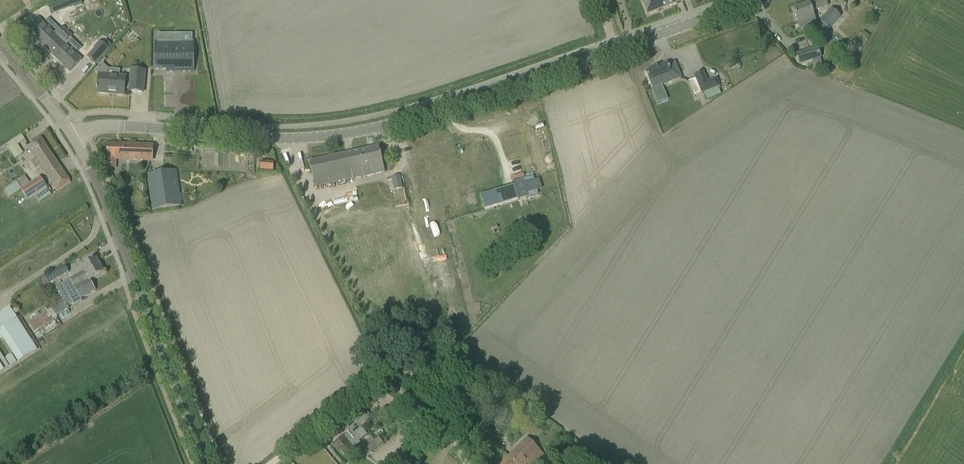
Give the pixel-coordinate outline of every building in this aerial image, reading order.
[(54,4),(57,12),(68,8),(68,9),(76,6),(74,0),(64,0),(54,4)] [(90,5),(95,16),(110,10),(106,0),(102,0),(90,5)] [(683,0),(641,0),(647,16),(683,1),(683,0)] [(800,30),(816,25),(812,12),(828,7),(826,0),(819,0),(793,8),(798,23),(798,22),(800,30)] [(825,35),(840,18),(831,9),(816,26),(825,35)] [(38,19),(27,31),(48,51),(67,32),(62,27),(55,35),(38,19)] [(67,32),(48,51),(70,72),(82,60),(65,44),(72,36),(67,32)] [(157,42),(155,42),(155,69),(166,69),(166,72),(194,72),(194,42),(182,42),(182,34),(157,34),(157,42)] [(93,49),(85,58),(93,65),(107,51),(98,43),(93,48),(93,49)] [(813,61),(815,68),(822,66),(817,48),(796,54),(799,66),(813,61)] [(668,63),(646,72),(649,81),(652,89),(653,90),(672,82),(669,75),(678,71),(674,62),(668,65),(668,63)] [(126,77),(109,76),(107,76),(108,70),(101,64),(95,72),(99,75),(98,88),(96,88),(96,90),(98,90),(97,93),(124,96),(125,90),(129,90),(129,92),(143,93),(144,83),(145,70),(131,69),(130,79),(126,79),(126,77)] [(694,76),(701,93),(718,87),(715,79),(707,82),(703,72),(694,76)] [(22,135),(7,145),(9,148),(10,150),(18,145),(26,140),(22,135)] [(34,159),(30,162),(36,170),(40,167),(57,192),(62,188),(70,182),(41,139),(27,148),(34,159)] [(108,144),(108,159),(115,159),(152,161),(153,146),(108,144)] [(384,171),(381,156),(379,147),(309,162),(315,186),(384,171)] [(260,170),(273,171),(274,163),(260,162),(260,170)] [(176,171),(147,175),(152,211),(181,207),(176,171)] [(399,176),(391,178),(394,191),(402,189),(399,176)] [(21,190),(28,200),(47,187),(40,177),(29,184),(26,179),(24,177),(5,190),(10,198),(21,190)] [(514,186),(480,196),(485,209),(518,199),(514,186)] [(90,280),(104,272),(96,258),(93,260),(92,259),(80,266),(83,272),(62,283),(68,293),(90,280)] [(45,278),(48,285),(69,272),(65,265),(45,278)] [(45,278),(40,281),(45,289),(50,287),(48,285),(45,278)] [(81,299),(95,290),(90,280),(68,293),(75,305),(82,301),(81,299)] [(69,308),(64,300),(51,308),(52,309),(28,323),(34,332),(57,318),(57,316),(69,308)] [(0,314),(0,332),(4,330),(23,359),(37,350),(10,308),(0,314)] [(16,363),(11,355),(5,358),(10,367),(16,363)] [(461,378),(455,386),(468,396),(474,387),(461,378)] [(343,436),(335,444),(345,456),(350,452),(360,444),(362,443),(361,442),(360,443),(359,441),(367,435),(362,428),(361,429),(359,426),(364,422),(357,413),(357,414),(351,418),(344,424),(350,431),(353,436),(355,438),(353,439),(348,433),(343,436)] [(425,439),(435,446),(442,435),(432,428),(425,439)] [(374,441),(374,442),(378,447),(383,443),(379,438),(374,441)] [(508,457),(515,463),(534,463),(544,454),(527,438),(508,457)]
